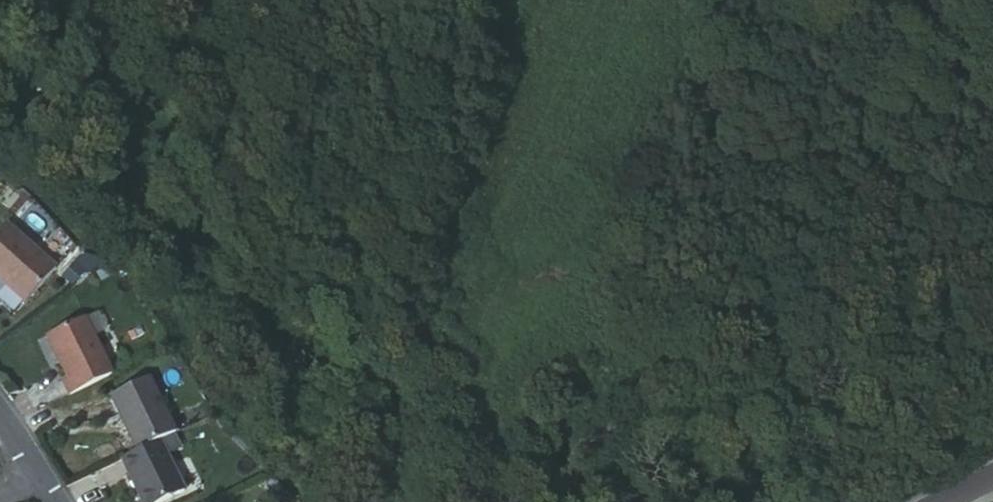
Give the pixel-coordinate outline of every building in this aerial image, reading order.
[(15,307),(45,273),(0,232),(0,294),(15,307)] [(60,401),(102,379),(72,323),(35,342),(57,384),(52,387),(60,401)] [(131,386),(93,405),(120,460),(142,449),(158,441),(131,386)] [(104,468),(121,501),(162,501),(168,499),(142,449),(120,460),(104,468)]
